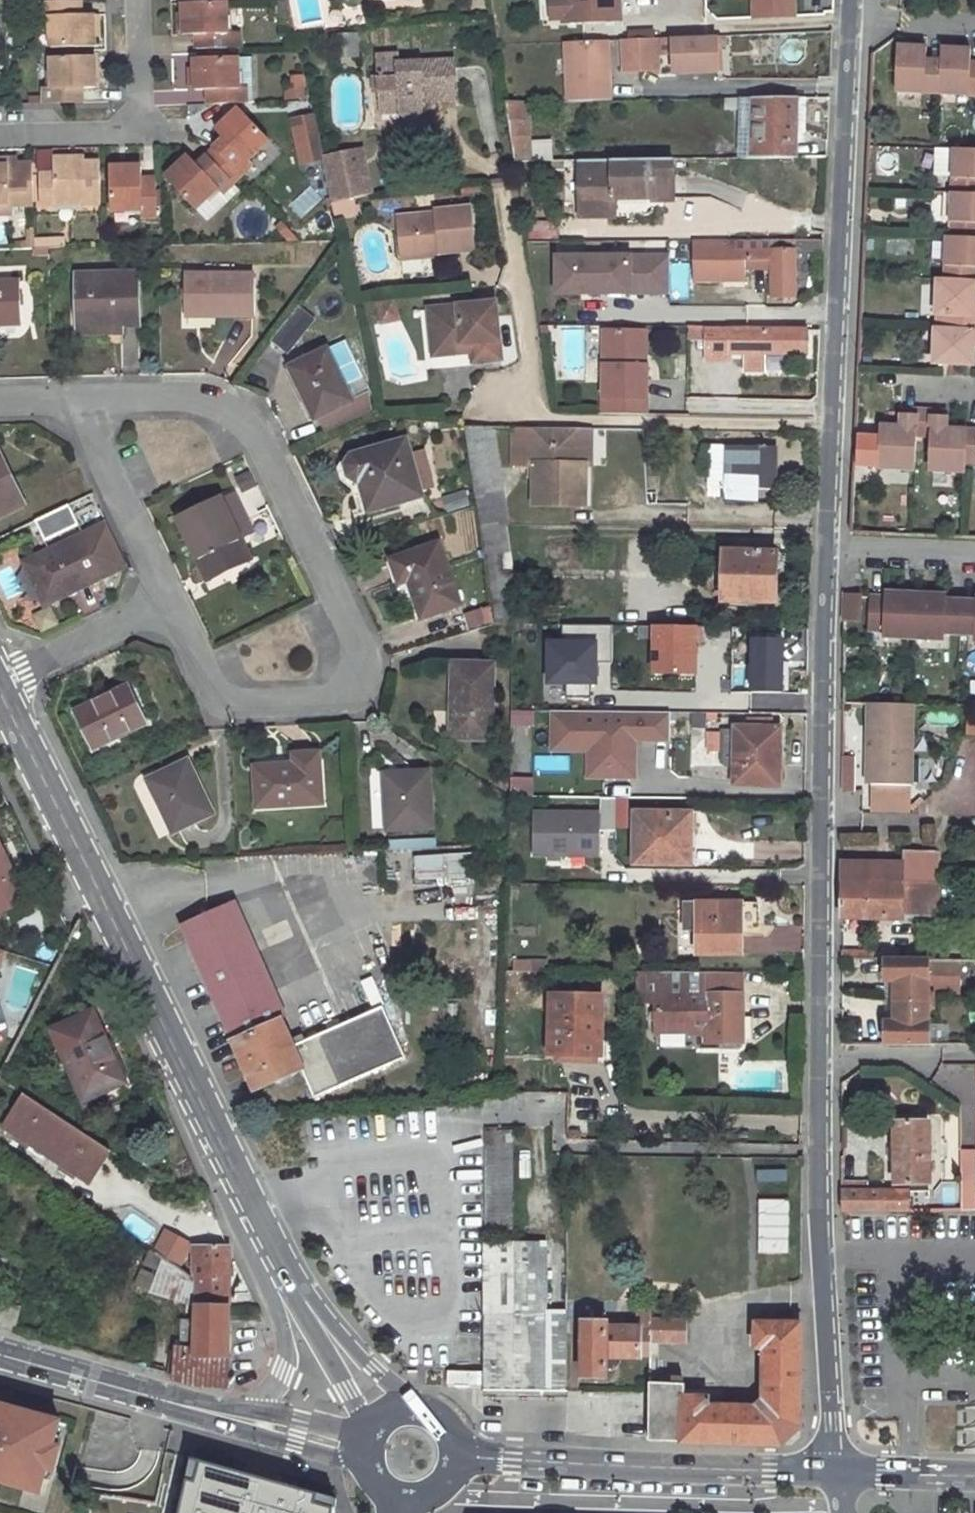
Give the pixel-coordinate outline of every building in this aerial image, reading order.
[(288,0),(279,3),(286,35),(295,32),(288,0)] [(551,20),(563,20),(562,0),(550,0),(551,20)] [(563,20),(563,22),(620,20),(619,1),(614,1),(614,0),(562,0),(563,20)] [(753,18),(794,16),(794,0),(753,0),(753,18)] [(225,2),(181,4),(182,35),(194,34),(195,47),(234,47),(234,33),(226,34),(225,2)] [(85,3),(42,3),(42,18),(49,17),(51,48),(93,48),(92,15),(85,15),(85,3)] [(716,37),(672,38),(673,56),(674,74),(717,72),(716,37)] [(658,56),(673,56),(672,38),(657,39),(658,56)] [(639,40),(640,71),(658,70),(658,56),(657,39),(639,40)] [(621,40),(623,72),(640,71),(639,40),(621,40)] [(568,102),(609,102),(607,41),(565,42),(568,102)] [(896,49),(894,94),(974,97),(974,65),(969,65),(970,52),(940,51),(939,64),(925,63),(925,50),(896,49)] [(398,55),(378,56),(380,106),(399,105),(399,113),(399,115),(423,114),(423,102),(422,97),(454,95),(453,61),(419,63),(420,69),(398,70),(398,64),(398,55)] [(94,57),(50,58),(51,89),(44,89),(45,104),(82,103),(82,88),(95,88),(94,57)] [(252,58),(192,59),(193,91),(205,91),(205,104),(252,103),(252,58)] [(295,75),(295,84),(304,84),(304,75),(295,75)] [(286,99),(305,99),(304,84),(295,84),(286,84),(286,99)] [(795,100),(725,100),(725,110),(740,110),(740,132),(746,133),(746,151),(752,151),(753,160),(795,159),(795,100)] [(527,103),(505,103),(514,162),(553,162),(552,145),(530,144),(527,103)] [(399,105),(380,106),(380,114),(399,113),(399,105)] [(240,111),(217,132),(225,140),(215,149),(241,177),(251,167),(247,162),(269,141),(240,111)] [(314,116),(294,120),(299,145),(319,141),(314,116)] [(361,147),(322,156),(332,200),(371,191),(361,147)] [(189,156),(166,178),(196,210),(197,209),(207,221),(238,191),(233,184),(241,177),(215,149),(198,165),(189,156)] [(935,317),(937,317),(937,331),(966,333),(967,319),(974,319),(974,152),(953,151),(949,239),(946,239),(944,283),(936,283),(935,317)] [(55,173),(41,174),(42,205),(101,204),(99,163),(70,164),(70,159),(54,159),(55,173)] [(34,206),(33,164),(3,165),(3,160),(0,160),(0,207),(34,206)] [(672,161),(580,162),(580,217),(614,217),(614,200),(653,198),(652,201),(673,200),(672,161)] [(139,167),(109,168),(110,211),(141,211),(141,217),(156,218),(155,179),(139,179),(139,167)] [(332,200),(335,214),(354,210),(351,198),(332,200)] [(400,250),(439,247),(439,251),(474,249),(469,206),(434,208),(434,211),(397,214),(400,250)] [(290,229),(282,221),(277,226),(284,234),(290,229)] [(558,222),(529,222),(529,239),(558,238),(558,222)] [(301,241),(290,229),(284,234),(291,241),(301,241)] [(52,248),(65,248),(65,238),(51,239),(52,248)] [(35,248),(52,248),(51,239),(35,239),(35,248)] [(722,288),(722,283),(745,283),(745,270),(772,270),(772,297),(795,297),(795,255),(821,255),(821,240),(696,241),(696,281),(702,281),(702,289),(715,289),(715,288),(722,288)] [(439,247),(400,250),(401,257),(439,255),(439,251),(439,247)] [(668,295),(668,252),(551,252),(551,294),(668,295)] [(137,273),(76,275),(77,319),(96,318),(96,326),(121,325),(138,325),(137,273)] [(187,274),(186,316),(252,317),(252,275),(187,274)] [(0,282),(0,326),(20,325),(18,282),(0,282)] [(492,298),(427,308),(432,345),(470,340),(471,348),(473,358),(499,354),(492,298)] [(399,313),(395,299),(376,303),(379,317),(399,313)] [(270,343),(287,355),(313,317),(296,305),(270,343)] [(792,313),(759,313),(759,323),(793,323),(792,313)] [(96,318),(77,319),(78,335),(122,334),(121,325),(96,326),(96,318)] [(966,333),(974,333),(974,319),(967,319),(966,333)] [(707,326),(691,326),(691,340),(707,340),(707,326)] [(729,326),(707,326),(707,340),(708,359),(732,359),(732,353),(746,353),(746,370),(762,370),(762,353),(805,353),(805,329),(729,329),(729,326)] [(638,365),(638,331),(602,331),(601,414),(645,415),(646,365),(638,365)] [(638,331),(638,365),(646,365),(646,331),(638,331)] [(934,331),(932,366),(972,368),(973,348),(974,348),(974,333),(966,333),(937,331),(934,331)] [(432,345),(433,354),(471,348),(470,340),(432,345)] [(327,351),(291,368),(316,420),(351,401),(327,351)] [(467,356),(428,358),(428,367),(467,365),(467,356)] [(716,409),(715,398),(687,400),(687,411),(716,409)] [(879,428),(877,470),(913,472),(915,437),(916,412),(900,411),(899,428),(879,428)] [(930,412),(916,412),(915,437),(929,437),(930,412)] [(930,412),(929,437),(927,472),(964,474),(964,463),(974,464),(974,431),(945,430),(946,413),(930,412)] [(580,466),(581,428),(528,427),(527,465),(534,465),(533,506),(584,507),(585,466),(580,466)] [(581,428),(580,466),(585,466),(591,466),(592,428),(581,428)] [(352,456),(345,465),(348,477),(361,483),(369,511),(421,496),(406,441),(352,456)] [(724,501),(754,502),(755,482),(774,482),(774,448),(708,446),(708,489),(724,489),(724,501)] [(23,503),(0,455),(0,514),(23,503)] [(232,493),(179,519),(209,579),(248,560),(239,540),(234,532),(243,527),(248,525),(232,493)] [(43,538),(75,525),(67,506),(35,519),(43,538)] [(243,527),(234,532),(239,540),(248,536),(243,527)] [(67,595),(64,590),(89,579),(91,584),(104,577),(85,535),(26,561),(46,605),(67,595)] [(439,544),(392,561),(400,585),(409,581),(422,619),(460,605),(439,544)] [(725,550),(724,600),(774,602),(774,587),(775,552),(725,550)] [(504,569),(487,571),(495,624),(512,623),(504,569)] [(89,579),(64,590),(67,595),(91,584),(89,579)] [(974,603),(945,602),(945,597),(883,595),(884,600),(868,599),(867,631),(882,632),(882,638),(943,640),(944,634),(974,635),(974,642),(974,603)] [(861,598),(843,597),(843,623),(860,624),(861,598)] [(490,607),(464,610),(467,628),(492,624),(490,607)] [(562,637),(542,638),(544,686),(565,685),(566,690),(597,689),(595,661),(609,660),(607,625),(561,627),(562,637)] [(665,627),(665,638),(701,639),(700,644),(738,645),(738,628),(670,626),(665,627)] [(738,628),(738,645),(753,645),(753,638),(782,639),(782,628),(738,628)] [(782,714),(782,677),(782,655),(782,639),(753,638),(753,645),(752,702),(752,713),(782,714)] [(788,676),(788,672),(791,672),(791,655),(782,655),(782,677),(788,676)] [(454,664),(452,739),(491,741),(493,666),(454,664)] [(733,687),(746,687),(746,664),(732,664),(733,687)] [(129,686),(76,711),(94,748),(147,722),(129,686)] [(737,702),(737,713),(752,713),(752,702),(737,702)] [(872,728),(872,785),(874,785),(909,786),(912,786),(912,707),(867,706),(867,728),(872,728)] [(511,710),(510,797),(530,797),(530,710),(511,710)] [(547,712),(547,753),(583,753),(584,780),(636,779),(635,743),(668,743),(667,711),(547,712)] [(963,732),(974,735),(974,716),(968,714),(963,732)] [(723,731),(723,759),(735,759),(734,784),(781,787),(781,765),(779,765),(780,729),(736,727),(736,732),(723,731)] [(295,765),(255,767),(257,805),(322,802),(319,753),(294,754),(295,765)] [(646,759),(646,782),(685,783),(685,760),(646,759)] [(188,760),(147,780),(173,833),(213,812),(188,760)] [(373,828),(382,827),(379,772),(370,772),(373,828)] [(428,772),(385,774),(388,829),(432,826),(428,772)] [(874,785),(874,813),(908,814),(909,786),(874,785)] [(600,813),(533,812),(532,855),(547,855),(547,861),(560,862),(560,856),(599,856),(600,813)] [(636,812),(635,863),(689,864),(690,814),(636,812)] [(0,848),(0,915),(27,902),(0,848)] [(842,869),(842,919),(903,920),(903,913),(937,914),(936,851),(902,851),(902,865),(873,864),(842,869)] [(413,853),(413,884),(471,884),(471,853),(413,853)] [(757,902),(686,903),(686,922),(697,923),(697,954),(742,954),(741,929),(757,929),(757,902)] [(231,903),(182,924),(255,1089),(301,1069),(315,1097),(405,1057),(384,1007),(294,1046),(231,903)] [(881,945),(881,952),(901,953),(902,945),(881,945)] [(863,951),(842,951),(842,959),(863,958),(863,951)] [(928,997),(928,990),(953,989),(953,960),(928,959),(928,958),(884,958),(884,983),(891,983),(891,997),(928,997)] [(547,971),(547,961),(532,961),(531,971),(547,971)] [(507,971),(506,989),(528,990),(528,971),(507,971)] [(741,973),(657,972),(657,975),(657,985),(657,1030),(706,1030),(706,1042),(742,1043),(741,973)] [(657,975),(642,975),(642,985),(657,985),(657,975)] [(115,1185),(180,1153),(100,976),(70,992),(82,1021),(50,1037),(115,1185)] [(360,982),(373,1005),(383,1000),(371,977),(360,982)] [(551,994),(549,1054),(600,1055),(602,996),(551,994)] [(892,1021),(885,1021),(885,1046),(928,1046),(928,997),(891,997),(892,1021)] [(588,1103),(572,1101),(569,1125),(584,1127),(588,1103)] [(927,1122),(892,1122),(894,1186),(929,1184),(927,1122)] [(512,1130),(485,1131),(485,1239),(512,1239),(512,1130)] [(911,1190),(883,1191),(884,1212),(891,1212),(911,1212),(911,1190)] [(928,1190),(911,1190),(911,1212),(928,1211),(928,1190)] [(866,1191),(841,1192),(840,1213),(867,1213),(866,1191)] [(883,1191),(866,1191),(867,1213),(884,1212),(883,1191)] [(961,1200),(960,1211),(974,1210),(974,1196),(969,1196),(968,1201),(961,1200)] [(152,1283),(103,1270),(81,1344),(223,1381),(268,1348),(201,1197),(168,1209),(152,1283)] [(756,1253),(787,1254),(788,1200),(757,1199),(756,1253)] [(546,1242),(485,1243),(485,1390),(566,1391),(566,1319),(545,1319),(544,1317),(547,1317),(546,1242)] [(640,1328),(640,1329),(642,1329),(651,1330),(651,1320),(651,1306),(640,1306),(639,1328),(640,1328)] [(651,1320),(651,1330),(651,1340),(685,1341),(684,1321),(651,1320)] [(642,1329),(640,1329),(640,1328),(639,1328),(608,1328),(608,1322),(582,1322),(581,1377),(607,1377),(607,1369),(607,1358),(617,1358),(642,1359),(641,1357),(650,1357),(651,1340),(651,1330),(642,1329)] [(650,1382),(650,1440),(783,1444),(801,1427),(802,1324),(756,1323),(757,1348),(765,1349),(763,1401),(757,1407),(724,1406),(723,1394),(707,1393),(707,1395),(684,1394),(684,1383),(650,1382)] [(607,1358),(607,1369),(611,1370),(617,1363),(617,1358),(607,1358)] [(0,1406),(0,1412),(13,1415),(14,1410),(0,1406)] [(41,1492),(60,1422),(14,1410),(13,1415),(0,1412),(0,1482),(41,1492)] [(336,1498),(186,1457),(174,1512),(334,1512),(336,1498)]
